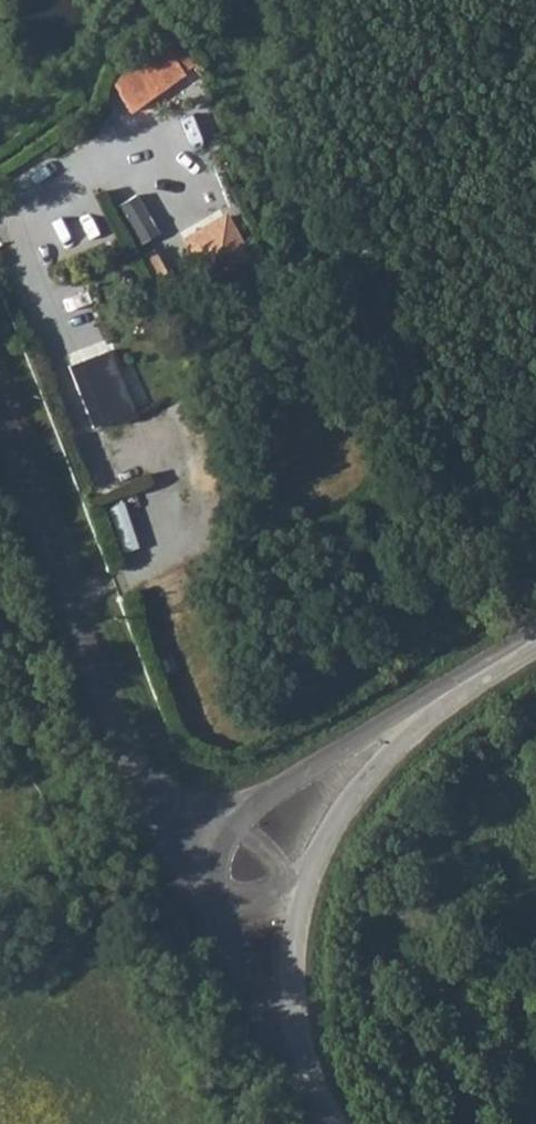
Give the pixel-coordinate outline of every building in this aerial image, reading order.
[(111,74),(129,108),(201,71),(182,36),(111,74)] [(143,244),(163,232),(140,193),(120,204),(143,244)] [(93,204),(64,215),(75,245),(104,234),(93,204)] [(86,361),(100,399),(128,389),(115,351),(86,361)]
